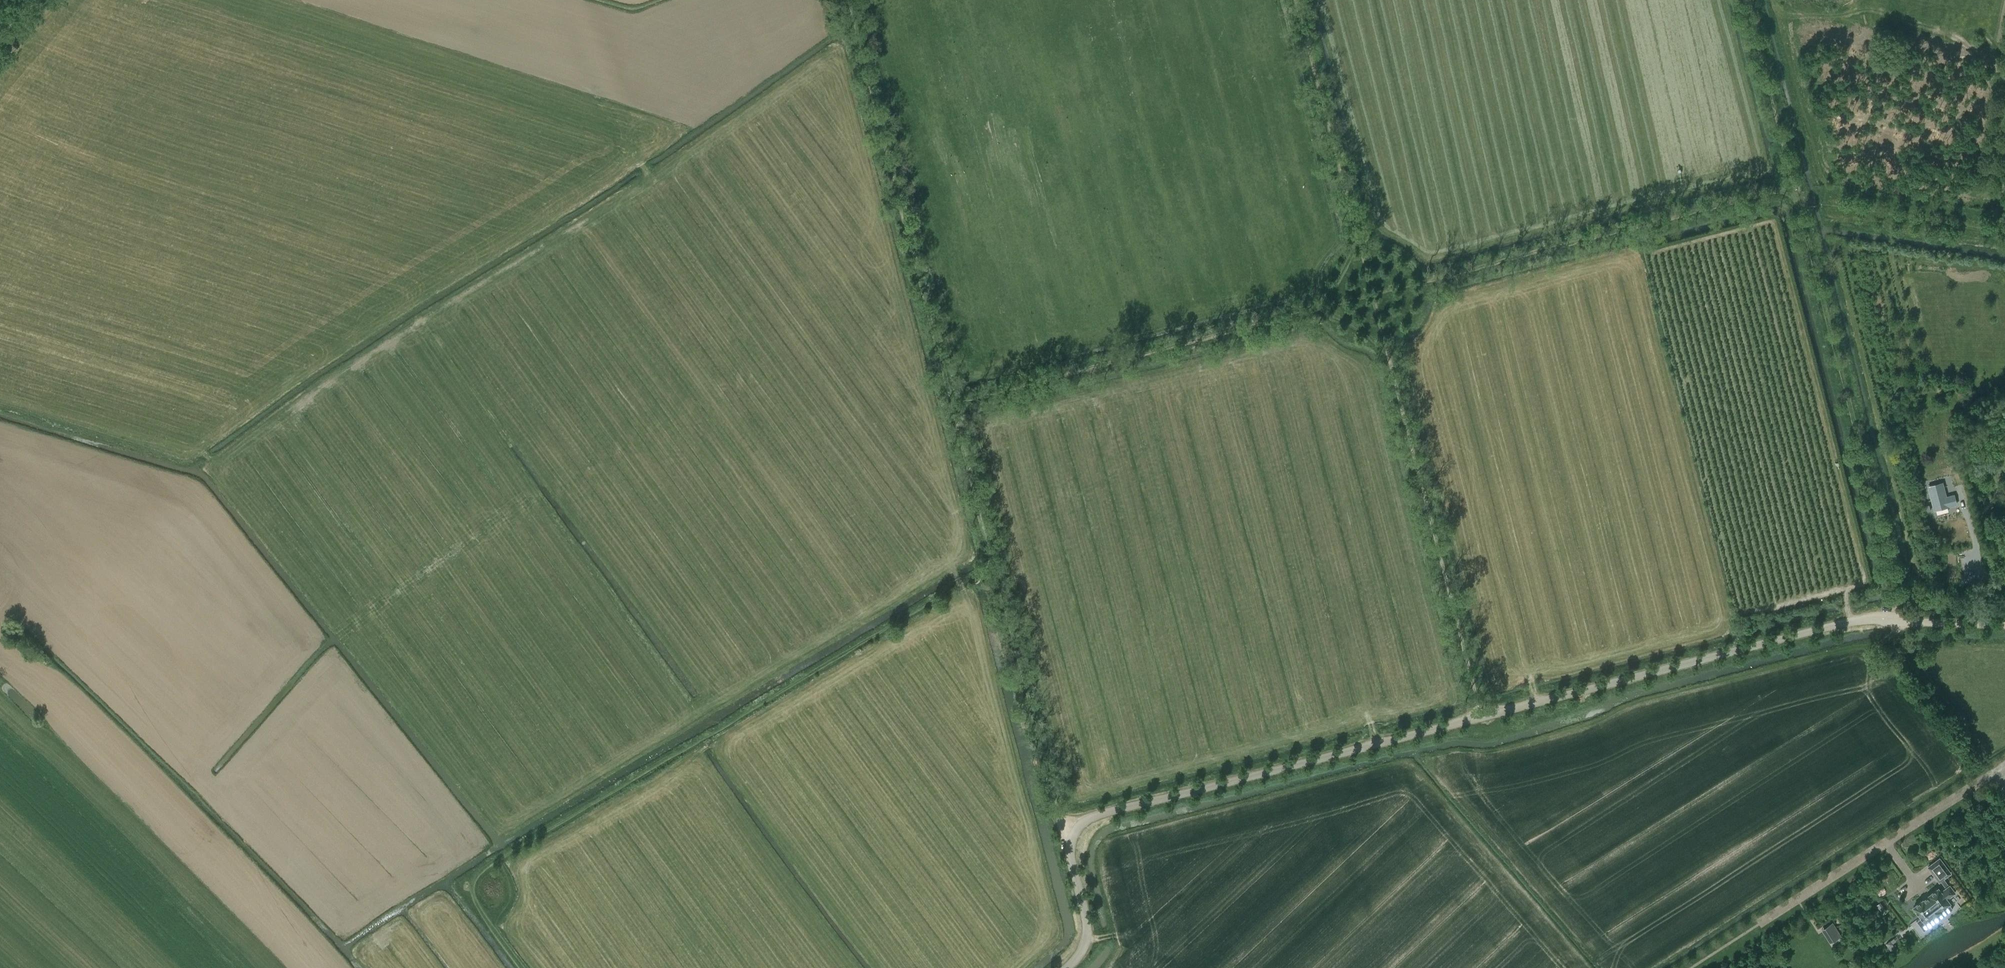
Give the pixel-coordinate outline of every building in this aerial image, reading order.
[(1936,476),(1925,479),(1932,502),(1945,498),(1953,496),(1950,487),(1942,489),(1939,477),(1936,476)] [(1992,502),(1982,504),(1985,516),(1995,514),(1992,502)] [(1939,883),(1941,881),(1944,879),(1952,873),(1940,857),(1927,867),(1939,883)] [(1928,895),(1928,896),(1924,899),(1923,898),(1912,906),(1921,918),(1917,921),(1924,930),(1937,920),(1938,921),(1946,915),(1945,914),(1953,909),(1950,904),(1951,903),(1948,899),(1956,893),(1950,884),(1949,885),(1944,879),(1941,881),(1946,887),(1942,890),(1939,886),(1928,895)] [(1881,901),(1877,904),(1884,913),(1888,910),(1881,901)] [(1841,936),(1833,923),(1821,930),(1830,943),(1841,936)]
